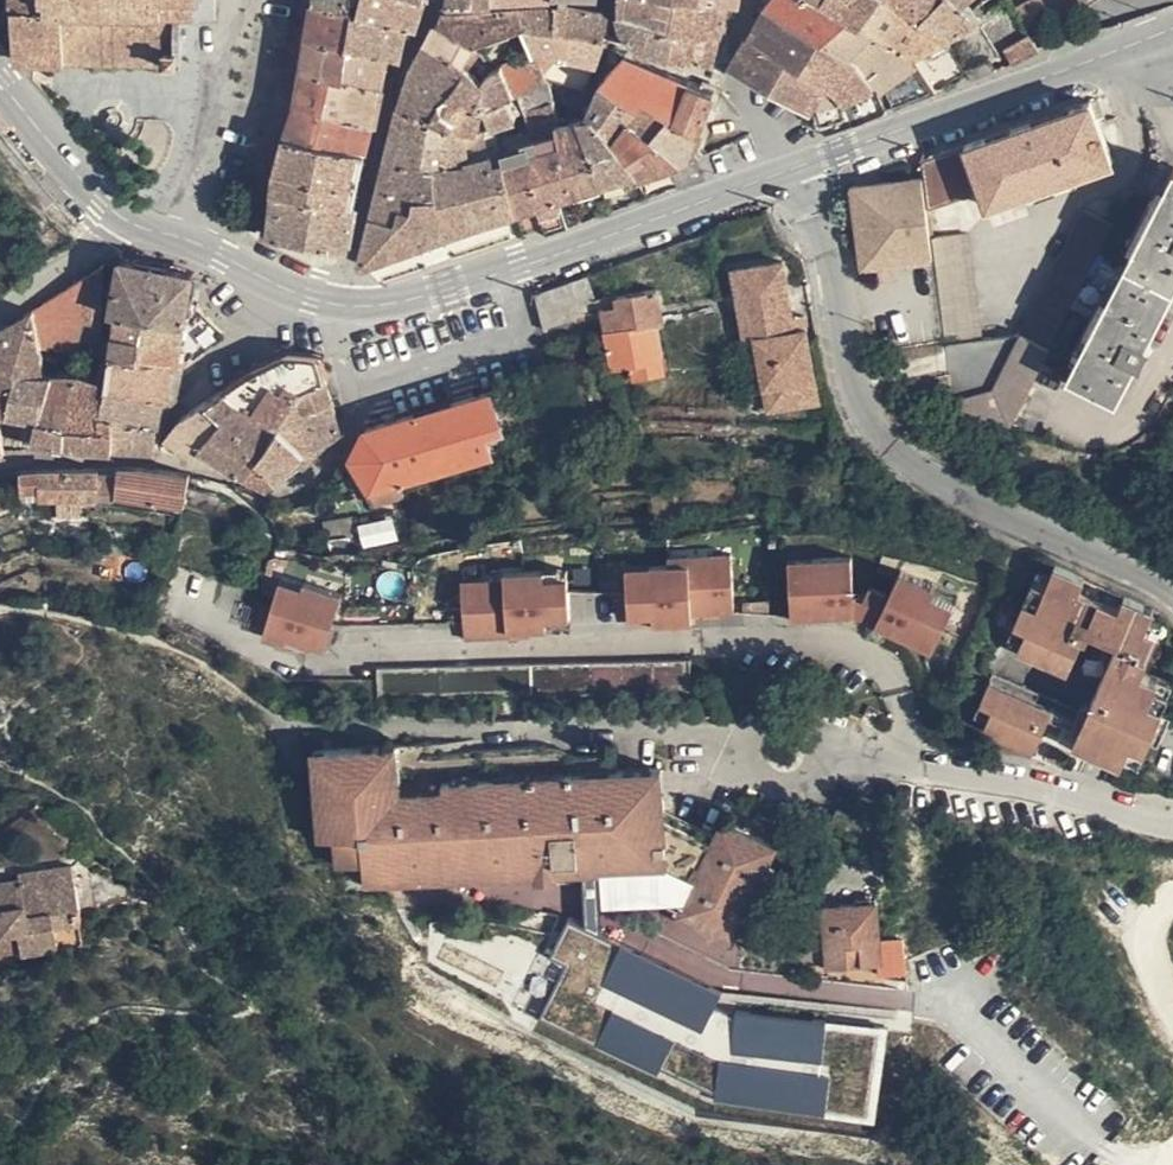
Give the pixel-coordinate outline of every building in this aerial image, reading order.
[(73,55),(72,4),(52,5),(52,0),(21,0),(21,55),(73,55)] [(52,5),(72,4),(73,55),(139,54),(188,54),(189,5),(206,4),(206,0),(52,0),(52,5)] [(360,6),(333,0),(321,0),(318,20),(316,30),(353,39),(360,6)] [(360,6),(370,8),(372,0),(333,0),(360,6)] [(370,8),(397,15),(401,0),(372,0),(370,8)] [(397,15),(418,20),(425,21),(431,0),(401,0),(397,15)] [(530,19),(565,16),(562,0),(532,0),(522,1),(530,19)] [(612,27),(616,10),(613,2),(601,0),(562,0),(565,16),(610,32),(612,27)] [(626,6),(660,14),(685,19),(699,21),(704,0),(626,0),(626,6)] [(699,21),(729,28),(731,22),(736,0),(704,0),(699,21)] [(773,1),(808,22),(822,0),(774,0),(773,1)] [(838,0),(822,0),(808,22),(840,43),(860,13),(838,0)] [(860,13),(865,4),(868,0),(838,0),(860,13)] [(912,0),(868,0),(865,4),(918,53),(930,47),(951,35),(912,0)] [(951,35),(987,14),(969,0),(912,0),(951,35)] [(1042,28),(1063,15),(1054,0),(1042,0),(1030,6),(1042,28)] [(497,29),(530,19),(522,1),(470,6),(453,5),(444,21),(481,43),(486,36),(489,34),(492,32),(497,29)] [(808,22),(773,1),(756,31),(801,53),(811,58),(834,81),(850,99),(879,82),(873,72),(866,64),(840,43),(808,22)] [(918,53),(865,4),(860,13),(840,43),(866,64),(873,72),(879,82),(918,53)] [(397,15),(370,8),(360,6),(353,39),(399,50),(409,53),(416,28),(418,20),(397,15)] [(660,14),(626,6),(627,25),(649,41),(653,44),(660,14)] [(677,52),(685,19),(660,14),(653,44),(656,45),(677,52)] [(544,46),(604,52),(606,47),(610,32),(565,16),(530,19),(544,46)] [(729,28),(699,21),(685,19),(677,52),(722,54),(729,28)] [(501,67),(508,63),(481,43),(444,21),(428,51),(424,61),(464,80),(461,91),(501,104),(494,77),(494,75),(495,72),(498,69),(501,67)] [(399,50),(353,39),(316,30),(311,71),(305,95),(383,113),(386,115),(393,92),(399,50)] [(801,53),(756,31),(740,57),(820,106),(827,104),(850,99),(834,81),(811,58),(801,53)] [(1044,31),(1016,44),(1023,55),(1051,43),(1044,31)] [(544,46),(553,71),(594,82),(604,56),(604,52),(544,46)] [(952,86),(930,47),(918,53),(879,82),(894,112),(952,86)] [(626,89),(647,58),(634,51),(609,76),(608,78),(626,89)] [(980,64),(984,72),(1006,62),(1002,53),(980,64)] [(644,100),(665,66),(660,64),(647,58),(626,89),(644,100)] [(445,113),(453,115),(461,91),(464,80),(424,61),(423,64),(418,81),(413,100),(445,113)] [(501,104),(522,96),(508,63),(501,67),(498,69),(495,72),(494,75),(494,77),(501,104)] [(674,114),(691,77),(679,72),(665,66),(644,100),(631,121),(654,129),(664,111),(674,114)] [(719,88),(691,77),(674,114),(706,126),(719,88)] [(631,121),(644,100),(626,89),(608,78),(593,114),(601,122),(611,107),(631,121)] [(894,112),(879,82),(850,99),(855,113),(860,125),(894,112)] [(1125,146),(1104,88),(982,133),(1001,192),(1125,146)] [(472,119),(506,126),(504,119),(501,104),(461,91),(453,115),(472,119)] [(377,139),(383,113),(305,95),(294,124),(292,128),(346,141),(348,132),(377,139)] [(504,119),(527,110),(522,96),(501,104),(504,119)] [(569,133),(566,118),(565,111),(562,96),(539,105),(548,140),(566,134),(569,133)] [(855,113),(850,99),(827,104),(833,122),(855,113)] [(448,164),(445,113),(413,100),(402,140),(397,158),(448,164)] [(619,141),(631,121),(611,107),(601,122),(619,141)] [(706,126),(674,114),(664,111),(654,129),(677,136),(700,144),(706,126)] [(471,227),(492,219),(472,119),(453,115),(445,113),(448,164),(450,210),(451,234),(471,227)] [(646,170),(619,141),(601,122),(593,114),(585,115),(601,184),(604,183),(641,172),(643,171),(646,170)] [(601,184),(585,115),(571,117),(566,118),(569,133),(566,134),(577,191),(601,184)] [(527,207),(513,152),(506,126),(472,119),(492,219),(496,217),(527,207)] [(677,136),(654,129),(631,121),(619,141),(646,170),(678,160),(686,182),(712,172),(705,157),(698,157),(700,144),(677,136)] [(375,150),(377,139),(348,132),(346,141),(292,128),(290,136),(284,164),(281,184),(367,203),(370,185),(374,163),(375,150)] [(991,184),(978,128),(931,147),(932,168),(936,206),(991,184)] [(565,194),(577,191),(566,134),(548,140),(513,152),(527,207),(548,200),(565,194)] [(383,209),(450,210),(448,164),(397,158),(383,209)] [(939,242),(938,235),(936,206),(932,168),(863,179),(868,237),(872,257),(881,255),(939,242)] [(641,172),(604,183),(607,188),(643,177),(641,172)] [(1172,284),(1172,181),(1057,384),(1101,411),(1172,284)] [(357,247),(367,203),(281,184),(279,196),(275,225),(357,247)] [(565,194),(548,200),(556,228),(574,221),(565,194)] [(982,417),(1103,202),(1096,197),(1028,319),(983,305),(977,230),(938,235),(939,242),(940,254),(956,411),(982,417)] [(982,417),(1008,423),(1127,215),(1103,202),(982,417)] [(417,247),(451,234),(450,210),(383,209),(381,216),(417,247)] [(371,265),(417,247),(381,216),(376,235),(372,253),(371,265)] [(940,254),(939,242),(881,255),(882,261),(940,254)] [(804,324),(802,311),(792,254),(740,264),(764,406),(778,404),(775,382),(823,373),(817,324),(804,324)] [(119,307),(127,256),(113,261),(104,266),(90,275),(39,306),(45,346),(109,341),(117,358),(120,337),(124,307),(119,307)] [(150,289),(154,261),(127,256),(119,307),(124,307),(163,314),(166,291),(150,289)] [(192,318),(195,297),(200,268),(154,261),(150,289),(166,291),(163,314),(192,318)] [(600,272),(551,290),(560,323),(610,307),(600,272)] [(668,288),(612,305),(627,365),(644,363),(649,383),(684,375),(672,330),(679,328),(668,288)] [(226,329),(204,303),(196,349),(202,350),(226,329)] [(39,306),(19,318),(0,330),(0,358),(3,376),(21,368),(25,367),(50,369),(45,346),(39,306)] [(187,348),(192,318),(163,314),(124,307),(120,337),(187,348)] [(817,324),(815,310),(802,311),(804,324),(817,324)] [(196,349),(187,348),(120,337),(117,358),(114,379),(173,394),(175,366),(189,365),(189,362),(202,350),(196,349)] [(318,411),(339,394),(328,351),(316,355),(294,353),(257,370),(235,386),(214,400),(236,419),(256,437),(267,427),(308,389),(318,411)] [(186,401),(189,365),(175,366),(173,394),(186,401)] [(49,418),(50,369),(25,367),(21,368),(17,412),(49,418)] [(3,376),(0,377),(0,448),(11,448),(9,432),(4,416),(17,412),(21,368),(3,376)] [(111,398),(114,379),(82,371),(50,369),(49,418),(41,440),(98,446),(103,446),(109,412),(111,398)] [(780,404),(826,397),(823,373),(775,382),(778,404),(780,404)] [(169,411),(173,394),(114,379),(111,398),(169,411)] [(384,440),(376,454),(402,492),(427,485),(425,478),(510,453),(504,427),(510,425),(513,432),(520,429),(519,422),(525,420),(517,387),(390,425),(384,440)] [(282,442),(318,411),(308,389),(267,427),(277,437),(282,442)] [(300,459),(307,467),(315,460),(348,433),(339,394),(318,411),(282,442),(300,459)] [(166,425),(169,411),(111,398),(109,412),(166,425)] [(236,419),(214,400),(186,419),(215,439),(236,419)] [(160,450),(166,425),(109,412),(103,446),(160,450)] [(215,439),(186,419),(176,437),(189,445),(206,456),(211,446),(215,439)] [(250,470),(253,471),(261,460),(277,437),(267,427),(256,437),(236,419),(215,439),(211,446),(219,451),(250,470)] [(282,476),(300,459),(282,442),(277,437),(261,460),(282,476)] [(253,471),(277,481),(282,476),(261,460),(253,471)] [(193,504),(198,474),(154,462),(150,462),(145,494),(193,504)] [(108,492),(109,464),(44,468),(32,469),(34,487),(50,486),(50,496),(108,492)] [(722,561),(745,561),(745,550),(721,552),(722,561)] [(665,574),(641,574),(642,617),(666,617),(666,624),(705,623),(705,613),(716,613),(747,611),(745,561),(722,561),(721,552),(703,552),(703,562),(682,563),(665,564),(665,574)] [(682,553),(682,563),(703,562),(703,552),(682,553)] [(827,565),(803,566),(806,617),(869,613),(869,601),(868,594),(866,554),(827,556),(827,565)] [(802,557),(803,566),(827,565),(827,556),(802,557)] [(641,565),(641,574),(665,574),(665,564),(641,565)] [(1062,599),(1072,576),(1055,567),(1043,590),(1062,599)] [(949,593),(951,584),(917,568),(905,592),(895,611),(890,621),(947,648),(969,604),(949,593)] [(1095,578),(1074,569),(1072,576),(1062,599),(1043,590),(1015,648),(1076,677),(1095,634),(1110,642),(1093,678),(1108,685),(1093,718),(1079,747),(1130,772),(1139,752),(1158,761),(1172,730),(1172,725),(1158,717),(1167,693),(1152,687),(1169,652),(1153,643),(1164,621),(1168,613),(1140,600),(1134,613),(1090,591),(1095,578)] [(556,579),(579,579),(579,570),(555,571),(556,579)] [(497,589),(473,590),(475,640),(518,638),(517,633),(557,631),(557,622),(580,621),(579,579),(556,579),(555,571),(515,572),(515,578),(497,580),(497,589)] [(1140,600),(1095,578),(1090,591),(1134,613),(1140,600)] [(474,582),(473,590),(497,589),(497,580),(474,582)] [(895,611),(905,592),(887,583),(881,594),(868,594),(869,601),(875,602),(895,611)] [(973,595),(951,584),(949,593),(969,604),(973,595)] [(289,585),(286,593),(308,599),(311,591),(289,585)] [(308,599),(286,593),(272,642),(295,648),(297,642),(332,654),(349,597),(313,587),(311,591),(308,599)] [(717,616),(716,613),(705,613),(705,623),(708,623),(708,616),(717,616)] [(1164,621),(1153,643),(1169,652),(1172,644),(1172,625),(1164,621)] [(1051,733),(1064,704),(1004,673),(987,705),(1006,715),(999,732),(1041,754),(1051,733)] [(1167,693),(1158,717),(1172,725),(1172,696),(1167,693)] [(1079,747),(1093,718),(1064,704),(1051,733),(1079,747)] [(483,726),(402,732),(404,774),(619,768),(620,745),(557,747),(556,735),(485,739),(483,726)] [(404,774),(402,732),(319,735),(321,823),(336,824),(336,849),(364,849),(366,868),(603,861),(678,897),(674,907),(726,935),(745,900),(761,910),(771,892),(764,887),(772,872),(763,867),(775,836),(723,809),(712,830),(665,806),(665,767),(619,768),(404,774)] [(1139,752),(1130,772),(1148,781),(1158,761),(1139,752)] [(17,923),(19,938),(50,933),(48,905),(66,902),(57,841),(7,846),(9,854),(0,855),(0,928),(17,923)] [(884,885),(829,886),(828,949),(885,947),(884,885)] [(601,987),(701,1034),(719,995),(619,948),(601,987)] [(749,967),(723,954),(713,984),(738,999),(749,967)] [(659,1074),(671,1038),(608,1016),(595,1051),(659,1074)] [(821,1061),(823,1021),(733,1017),(731,1057),(821,1061)] [(820,1120),(828,1086),(733,1065),(725,1100),(820,1120)]
